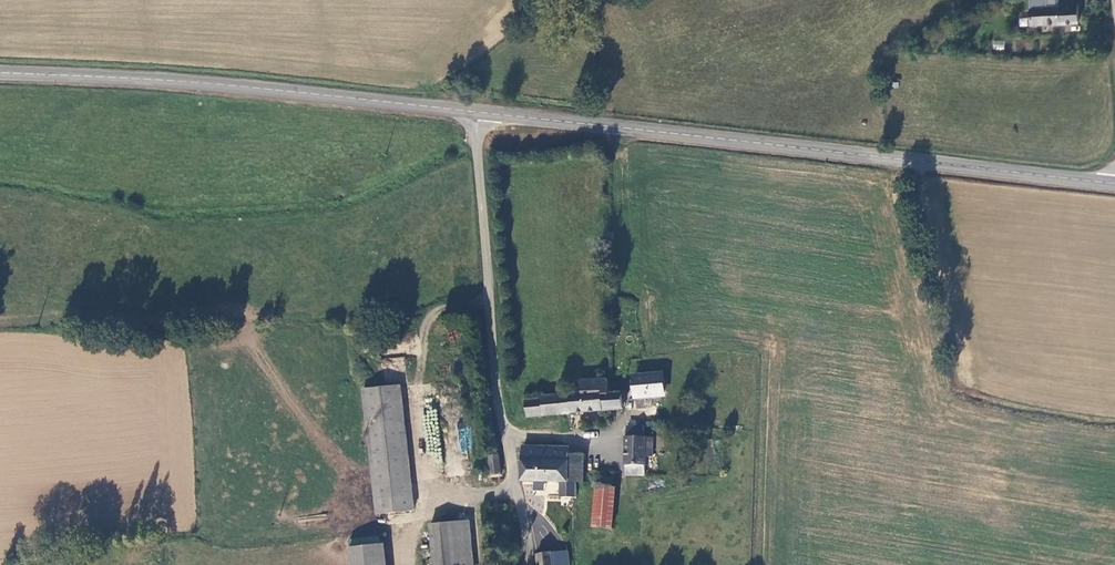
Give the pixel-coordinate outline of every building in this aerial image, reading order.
[(1080,24),(1078,0),(1031,0),(1031,25),(1080,24)] [(1004,49),(1004,41),(992,41),(992,49),(1004,49)] [(662,376),(659,376),(636,377),(637,397),(645,397),(645,409),(662,408),(662,376)] [(570,395),(571,412),(624,407),(622,391),(609,392),(609,379),(583,381),(583,394),(570,395)] [(367,392),(379,515),(414,512),(402,389),(367,392)] [(541,401),(527,402),(528,416),(571,412),(570,395),(542,397),(541,401)] [(630,435),(646,435),(645,427),(630,427),(630,435)] [(647,455),(653,455),(653,435),(646,435),(630,435),(628,435),(628,474),(646,475),(647,455)] [(524,445),(524,480),(563,481),(562,505),(571,505),(572,498),(576,498),(576,483),(577,480),(570,480),(570,453),(571,446),(524,445)] [(577,480),(576,483),(584,482),(584,453),(570,453),(570,480),(577,480)] [(500,454),(488,454),(487,475),(499,475),(500,454)] [(543,490),(544,482),(534,481),(533,489),(543,490)] [(597,487),(594,528),(615,529),(618,488),(597,487)] [(431,528),(435,564),(472,564),(468,524),(431,528)] [(381,538),(348,541),(349,551),(382,548),(381,538)] [(349,551),(350,564),(384,564),(382,548),(349,551)] [(566,553),(551,554),(552,564),(567,564),(566,553)] [(537,555),(538,564),(552,564),(551,554),(537,555)]
